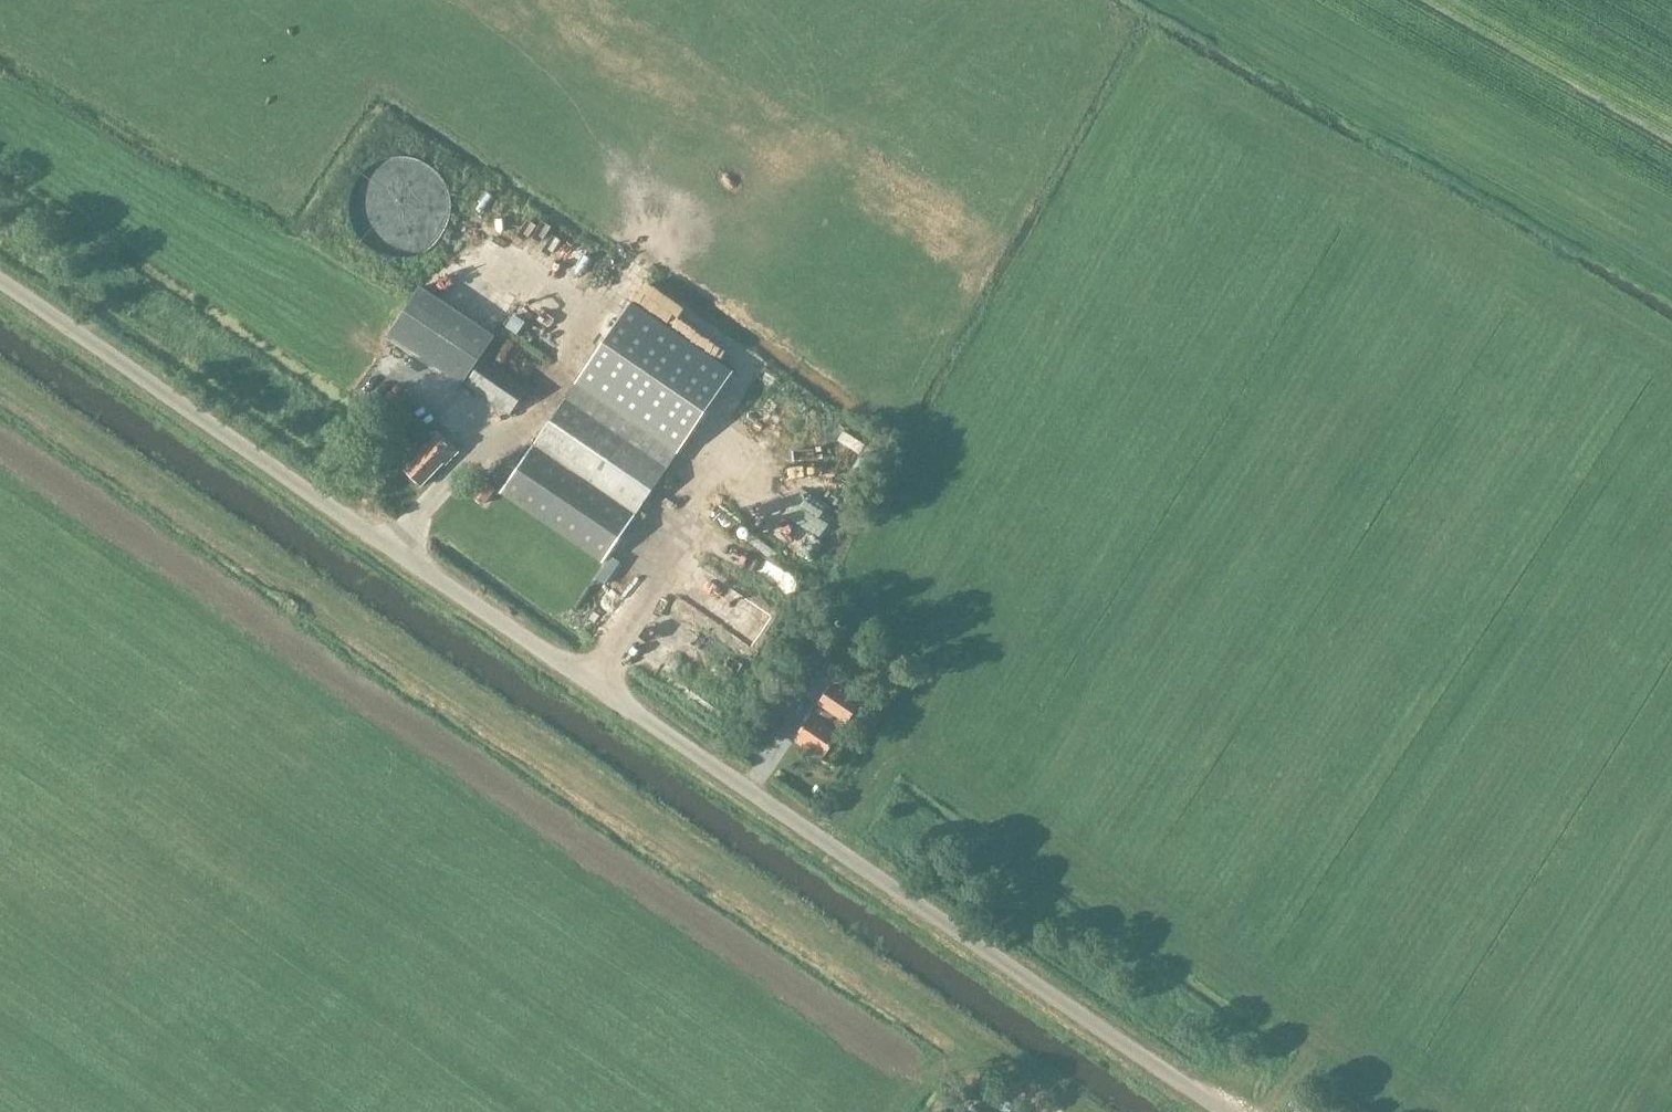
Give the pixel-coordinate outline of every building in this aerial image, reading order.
[(369,245),(381,252),(396,256),(412,255),(426,249),(438,239),(446,226),(451,212),(450,196),(446,183),(438,171),(427,163),(414,157),(400,155),(386,157),(373,163),(363,172),(355,183),(351,196),(350,210),(353,223),(360,235),(369,245)] [(480,273),(493,282),(501,270),(487,261),(480,273)] [(441,287),(464,277),(458,262),(434,271),(441,287)] [(643,280),(643,264),(628,265),(629,280),(643,280)] [(492,340),(417,291),(384,340),(459,389),(492,340)] [(629,303),(573,385),(674,455),(730,372),(629,303)] [(516,335),(524,322),(513,315),(505,327),(516,335)] [(527,387),(484,357),(466,383),(510,413),(527,387)] [(565,397),(499,493),(602,563),(667,467),(565,397)] [(426,447),(403,471),(420,486),(441,463),(444,465),(457,452),(436,433),(423,445),(426,447)] [(780,466),(761,485),(808,533),(827,514),(780,466)] [(486,483),(477,495),(486,501),(495,489),(486,483)] [(747,512),(761,505),(750,484),(736,492),(747,512)] [(732,527),(742,527),(742,509),(731,509),(732,527)] [(748,642),(768,610),(705,569),(694,586),(714,600),(705,614),(748,642)] [(697,647),(682,665),(699,678),(682,698),(707,719),(723,700),(711,689),(735,660),(723,650),(714,661),(697,647)] [(817,705),(819,706),(811,716),(810,716),(794,739),(822,759),(859,705),(831,685),(817,705)] [(786,694),(777,689),(772,698),(780,703),(786,694)] [(774,737),(784,722),(770,713),(760,727),(774,737)] [(1295,1096),(1284,1104),(1291,1111),(1307,1111),(1295,1096)]
